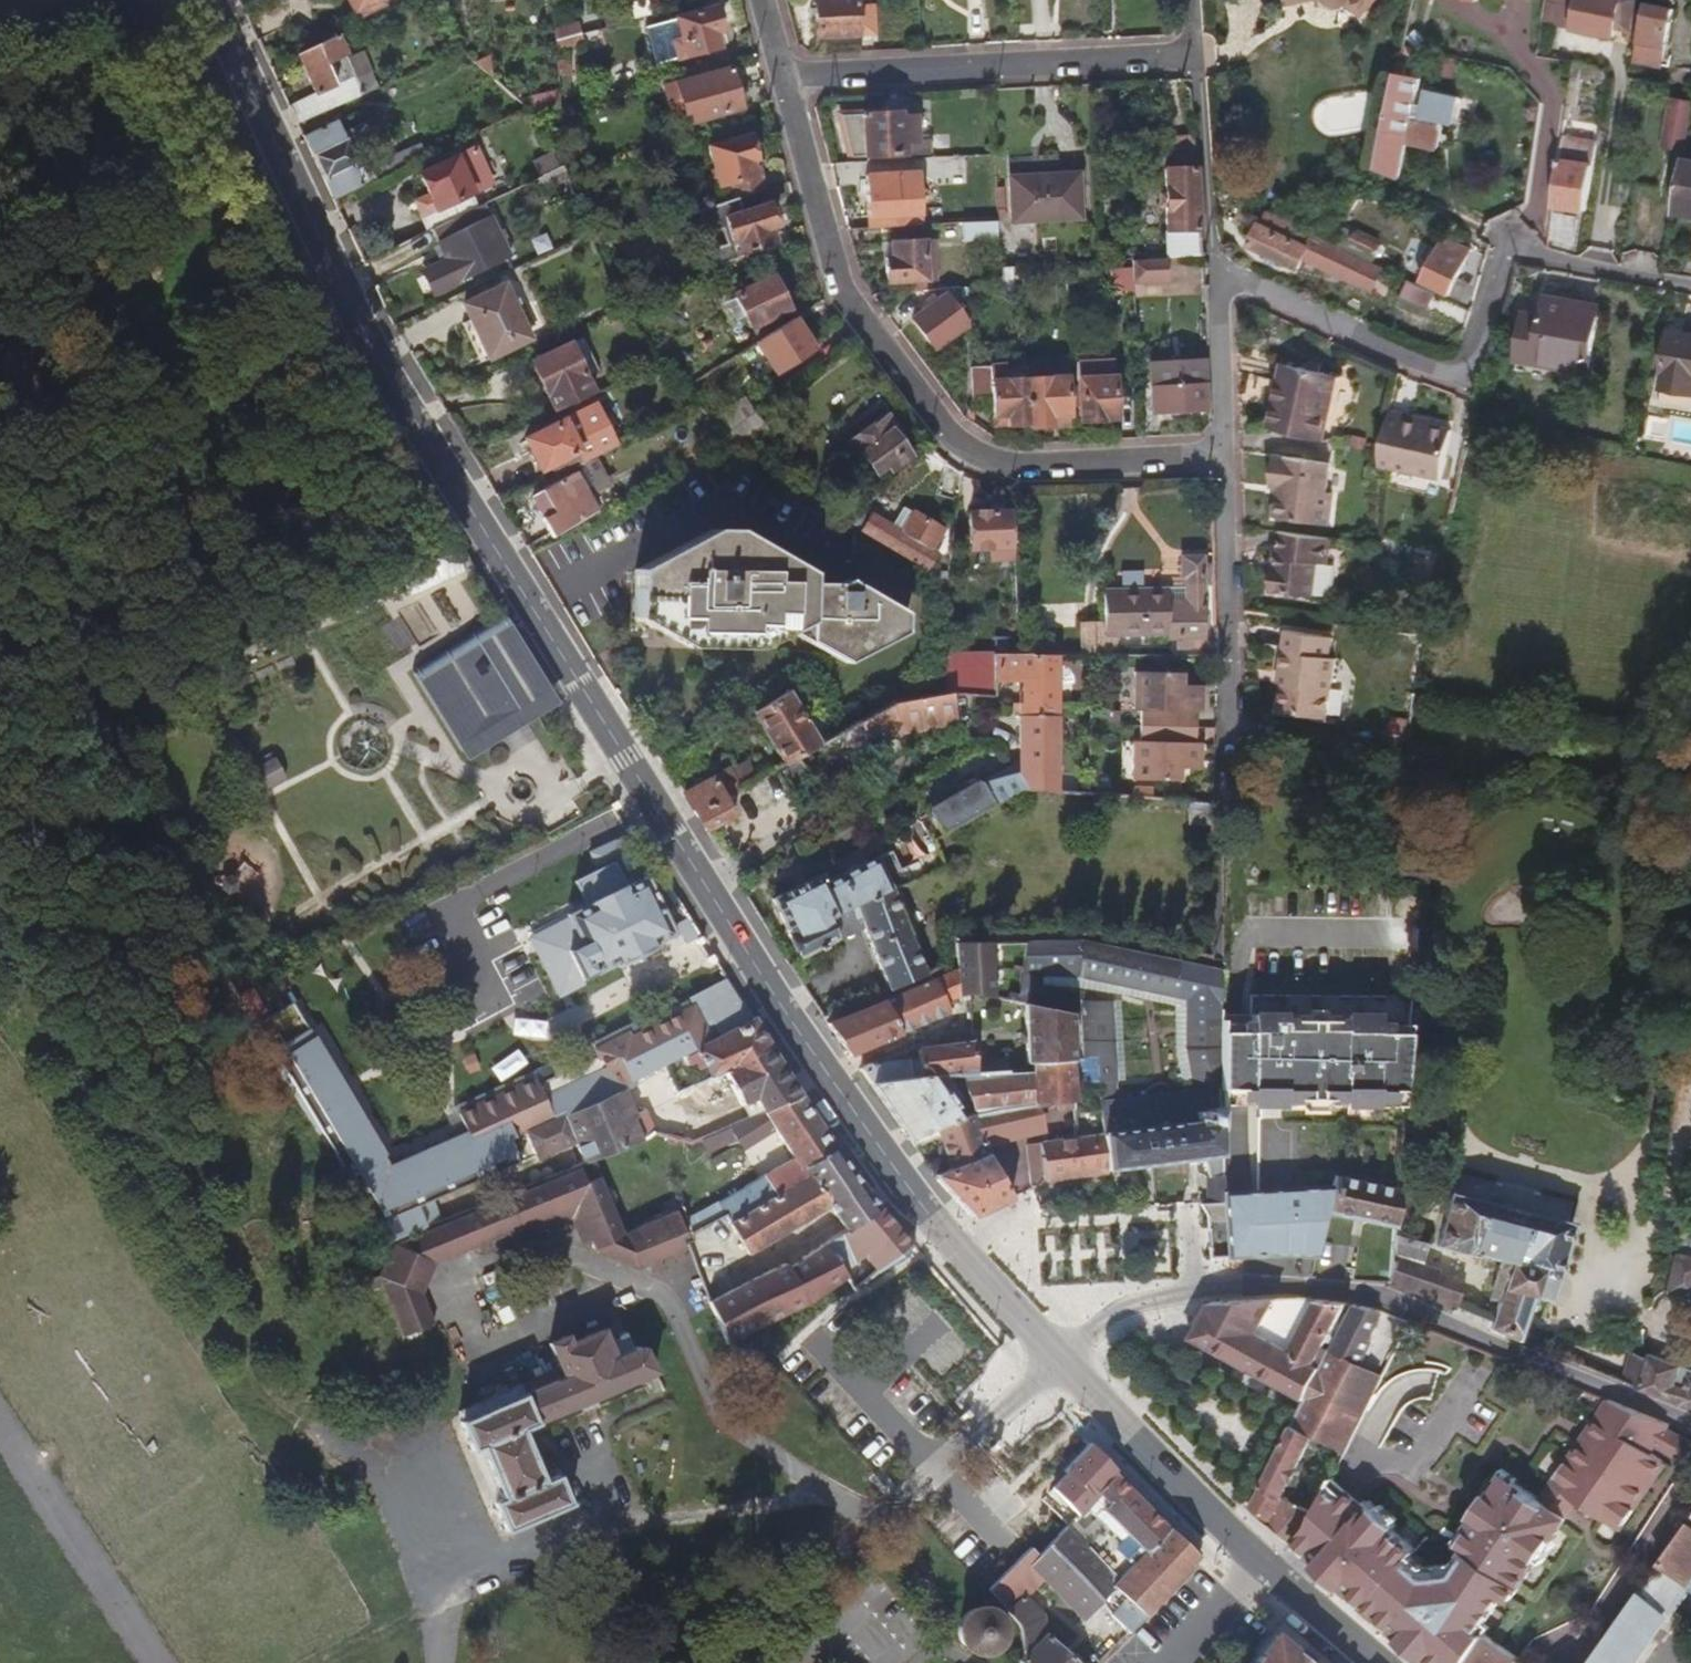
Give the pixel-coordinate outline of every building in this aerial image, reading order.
[(16,24),(28,46),(88,15),(80,0),(0,0),(0,33),(16,24)] [(354,15),(356,14),(359,19),(386,7),(383,0),(347,0),(354,15)] [(874,7),(858,8),(858,0),(824,0),(815,1),(817,38),(876,35),(874,7)] [(1315,1),(1316,3),(1319,5),(1321,7),(1325,8),(1329,8),(1333,8),(1334,7),(1338,5),(1339,3),(1341,1),(1360,15),(1371,0),(1314,0),(1315,1)] [(1634,0),(1550,0),(1546,26),(1613,39),(1614,36),(1628,38),(1634,0)] [(1662,67),(1674,9),(1650,4),(1638,62),(1662,67)] [(719,49),(714,35),(722,33),(715,9),(668,22),(674,42),(664,44),(670,65),(720,51),(719,49)] [(580,34),(579,24),(555,26),(556,41),(580,34)] [(1424,36),(1416,27),(1408,34),(1416,43),(1424,36)] [(725,47),(722,33),(714,35),(719,49),(725,47)] [(584,45),(580,34),(556,41),(556,53),(584,45)] [(379,89),(371,71),(356,78),(347,58),(337,36),(298,54),(316,95),(290,107),(298,125),(379,89)] [(371,71),(361,50),(347,58),(356,78),(371,71)] [(1451,66),(1454,57),(1438,54),(1436,64),(1451,66)] [(1435,126),(1436,123),(1453,127),(1459,98),(1426,91),(1422,105),(1416,104),(1422,79),(1406,76),(1408,62),(1400,60),(1377,169),(1399,180),(1407,145),(1437,152),(1440,137),(1439,133),(1436,128),(1435,126)] [(569,78),(568,61),(557,61),(558,78),(569,78)] [(492,80),(491,63),(473,64),(492,80)] [(1605,85),(1607,72),(1573,65),(1567,106),(1577,108),(1580,81),(1605,85)] [(741,111),(731,69),(678,84),(689,126),(741,111)] [(1690,111),(1690,99),(1668,95),(1661,132),(1687,137),(1690,111)] [(916,138),(915,112),(840,115),(850,158),(928,154),(927,137),(916,138)] [(371,168),(357,138),(378,129),(373,118),(352,127),(346,115),(303,136),(334,202),(436,152),(430,140),(371,168)] [(1586,212),(1596,143),(1563,137),(1553,207),(1586,212)] [(764,191),(749,138),(708,149),(719,189),(736,184),(740,198),(764,191)] [(1199,249),(1193,138),(1172,140),(1174,172),(1153,174),(1158,237),(1169,236),(1170,258),(1201,256),(1199,249)] [(479,212),(472,195),(490,186),(474,149),(418,176),(428,197),(435,211),(420,218),(417,220),(424,237),(428,235),(479,212)] [(1683,159),(1673,208),(1690,211),(1690,160),(1683,159)] [(542,183),(563,173),(557,162),(536,171),(542,183)] [(1079,220),(1077,172),(1008,176),(1011,224),(1079,220)] [(909,216),(907,176),(892,177),(892,173),(853,175),(854,189),(868,187),(870,229),(918,226),(918,215),(909,216)] [(740,198),(736,184),(719,189),(723,203),(738,199),(740,198)] [(435,211),(428,197),(413,204),(420,218),(435,211)] [(934,211),(935,199),(923,198),(923,210),(934,211)] [(773,243),(770,229),(775,228),(768,205),(743,213),(738,199),(723,203),(703,209),(725,264),(757,251),(756,249),(773,243)] [(508,264),(482,210),(479,212),(428,235),(443,266),(418,278),(429,302),(508,264)] [(1362,260),(1266,213),(1260,223),(1257,222),(1246,244),(1296,268),(1301,258),(1345,279),(1362,260)] [(1571,248),(1576,217),(1552,213),(1547,244),(1571,248)] [(998,241),(997,222),(962,224),(963,243),(998,241)] [(1381,246),(1376,244),(1379,239),(1370,234),(1367,239),(1355,233),(1351,243),(1377,255),(1381,246)] [(1470,252),(1442,238),(1417,282),(1457,301),(1466,283),(1457,280),(1470,252)] [(928,281),(927,265),(936,264),(935,246),(893,249),(894,264),(887,265),(888,284),(906,282),(907,293),(926,293),(925,283),(928,281)] [(1020,266),(1019,253),(1001,255),(1002,267),(1017,266),(1020,266)] [(1369,291),(1380,269),(1362,260),(1345,279),(1369,291)] [(1163,282),(1162,261),(1130,263),(1132,284),(1163,282)] [(1018,279),(1017,266),(1002,267),(1003,280),(1018,279)] [(790,308),(773,276),(734,295),(757,343),(784,325),(779,315),(790,308)] [(1465,304),(1473,287),(1466,283),(1457,301),(1465,304)] [(534,338),(509,286),(468,305),(476,323),(480,322),(496,358),(534,338)] [(968,324),(951,302),(957,298),(952,291),(914,320),(936,348),(968,324)] [(1589,374),(1600,310),(1548,301),(1545,314),(1542,331),(1523,328),(1518,361),(1589,374)] [(1542,331),(1545,314),(1526,311),(1523,328),(1542,331)] [(814,350),(794,318),(784,325),(757,343),(759,348),(778,375),(814,350)] [(1672,331),(1661,388),(1690,393),(1690,335),(1672,331)] [(572,347),(535,364),(557,412),(595,395),(588,381),(603,375),(587,340),(572,347)] [(1114,420),(1111,360),(1075,361),(1079,421),(1114,420)] [(1152,415),(1168,414),(1169,418),(1189,417),(1189,414),(1204,413),(1202,361),(1150,364),(1152,415)] [(1323,372),(1324,365),(1309,362),(1307,368),(1323,372)] [(1284,397),(1292,364),(1284,363),(1277,395),(1284,397)] [(1324,441),(1338,376),(1323,372),(1307,368),(1292,364),(1284,397),(1277,395),(1270,429),(1324,441)] [(1027,422),(1024,379),(1007,380),(1005,365),(973,366),(974,399),(991,398),(992,414),(1007,413),(1008,424),(1027,422)] [(1067,415),(1065,376),(1024,379),(1027,422),(1028,427),(1052,426),(1051,416),(1067,415)] [(723,437),(755,412),(744,397),(710,422),(712,425),(718,431),(723,437)] [(613,449),(594,407),(525,440),(540,470),(550,466),(555,477),(601,455),(603,454),(613,449)] [(736,452),(768,429),(755,412),(723,437),(736,452)] [(1444,460),(1450,430),(1408,421),(1409,415),(1391,412),(1382,455),(1381,464),(1441,475),(1444,460)] [(909,455),(889,429),(894,424),(885,413),(848,440),(877,479),(909,455)] [(1008,424),(1007,413),(992,414),(993,425),(1008,424)] [(1068,425),(1067,415),(1051,416),(1052,426),(1068,425)] [(706,441),(718,431),(712,425),(700,434),(706,441)] [(1462,464),(1469,433),(1450,430),(1444,460),(1462,464)] [(1366,448),(1368,439),(1355,436),(1352,445),(1366,448)] [(1328,491),(1332,464),(1277,455),(1272,485),(1281,486),(1274,517),(1330,526),(1335,492),(1328,491)] [(530,498),(553,538),(596,512),(589,501),(615,486),(598,458),(573,473),(530,498)] [(900,533),(914,513),(902,505),(888,525),(900,533)] [(858,533),(868,519),(857,511),(844,524),(858,533)] [(914,513),(900,533),(888,525),(872,514),(868,519),(858,533),(922,576),(935,554),(927,550),(939,530),(914,513)] [(1009,548),(1008,513),(969,513),(970,549),(994,548),(1009,548)] [(904,630),(903,612),(887,602),(869,601),(869,592),(839,592),(839,583),(809,582),(809,572),(790,572),(790,561),(771,561),(771,550),(752,550),(752,539),(734,539),(734,529),(710,529),(710,539),(692,538),(692,549),(673,549),(673,559),(655,559),(655,570),(634,571),(634,621),(652,620),(652,630),(673,631),(673,641),(749,641),(749,637),(767,637),(767,631),(805,631),(823,631),(823,641),(823,650),(867,651),(867,641),(882,642),(883,640),(883,631),(902,632),(904,630)] [(1330,564),(1333,538),(1283,531),(1281,548),(1278,564),(1273,563),(1270,589),(1314,595),(1319,563),(1330,564)] [(1010,557),(1009,548),(994,548),(994,558),(1010,557)] [(461,575),(458,568),(469,563),(459,549),(400,576),(410,598),(461,575)] [(958,572),(961,556),(948,553),(946,570),(958,572)] [(1195,639),(1195,586),(1209,586),(1208,565),(1200,565),(1200,558),(1181,558),(1181,579),(1185,580),(1185,602),(1167,602),(1167,592),(1103,592),(1103,622),(1083,622),(1085,655),(1089,655),(1116,655),(1115,633),(1174,633),(1174,647),(1192,648),(1191,639),(1195,639)] [(938,583),(943,573),(930,567),(925,576),(938,583)] [(555,701),(505,621),(419,675),(469,755),(555,701)] [(823,641),(823,631),(805,631),(805,641),(823,641)] [(1326,699),(1332,657),(1326,656),(1328,637),(1282,631),(1276,669),(1282,670),(1280,681),(1278,693),(1326,699)] [(997,674),(997,655),(997,653),(945,652),(945,673),(997,674)] [(1058,792),(1056,655),(1018,655),(997,655),(997,674),(996,681),(1021,680),(1028,680),(1029,697),(1021,697),(1021,761),(983,783),(982,783),(979,782),(977,783),(931,807),(928,815),(931,838),(1020,789),(1058,792)] [(1280,681),(1282,670),(1276,669),(1274,680),(1280,681)] [(1196,710),(1196,690),(1176,690),(1176,684),(1175,671),(1129,671),(1129,710),(1135,710),(1135,725),(1183,726),(1183,710),(1190,710),(1196,710)] [(801,724),(785,693),(751,714),(779,765),(813,748),(801,724)] [(1323,717),(1326,699),(1278,693),(1276,710),(1323,717)] [(947,730),(947,698),(945,698),(886,705),(882,713),(851,728),(859,749),(898,737),(901,737),(947,730)] [(1118,722),(1118,712),(1104,711),(1103,722),(1118,722)] [(828,740),(817,717),(801,724),(813,748),(828,740)] [(1197,760),(1197,742),(1190,742),(1183,742),(1183,726),(1135,725),(1135,742),(1129,742),(1130,782),(1177,782),(1176,768),(1176,760),(1197,760)] [(286,778),(274,756),(254,767),(265,789),(286,778)] [(1196,768),(1197,760),(1176,760),(1176,768),(1196,768)] [(709,778),(681,795),(706,834),(733,818),(720,796),(737,787),(728,769),(709,778)] [(829,919),(890,890),(902,884),(941,866),(933,852),(905,866),(897,850),(840,878),(834,876),(832,876),(823,880),(820,877),(772,899),(802,958),(838,940),(829,919)] [(585,906),(565,916),(580,945),(563,953),(578,983),(616,964),(618,968),(657,948),(655,945),(673,936),(644,877),(624,887),(612,862),(574,882),(585,906)] [(932,957),(902,884),(890,890),(922,961),(932,957)] [(922,961),(890,890),(829,919),(838,940),(841,945),(862,935),(861,932),(864,930),(890,990),(928,974),(922,961)] [(1218,1160),(1219,1112),(1219,1096),(1220,1036),(1220,1035),(1220,1019),(1222,971),(1076,941),(1035,943),(1034,950),(1029,972),(1072,969),(1188,995),(1196,996),(1197,1009),(1187,1009),(1186,1058),(1194,1095),(1117,1105),(1112,1004),(1085,1004),(1085,1016),(1086,1064),(1075,1064),(1075,1084),(1100,1083),(1103,1137),(1105,1173),(1218,1161),(1218,1160)] [(1034,950),(1035,943),(1001,944),(1000,952),(1021,951),(1034,950)] [(1000,952),(1001,944),(955,945),(958,970),(960,997),(972,996),(996,997),(996,992),(1000,952)] [(1029,972),(1034,950),(1021,951),(1012,993),(1024,994),(1029,972)] [(960,997),(958,970),(937,979),(945,1002),(960,997)] [(901,1034),(948,1011),(945,1002),(937,979),(886,1000),(901,1034)] [(1197,1009),(1196,996),(1188,995),(1187,1009),(1197,1009)] [(741,1015),(730,998),(712,1010),(724,1027),(741,1015)] [(901,1034),(886,1000),(827,1025),(850,1058),(901,1034)] [(1075,1064),(1075,1016),(1024,1004),(1025,1074),(1033,1074),(1033,1065),(1075,1064)] [(658,1044),(697,1022),(690,1007),(640,1033),(648,1049),(658,1044)] [(625,1089),(663,1070),(753,1024),(748,1015),(705,1037),(697,1022),(658,1044),(662,1052),(652,1058),(648,1049),(640,1033),(610,1048),(613,1055),(554,1080),(551,1075),(491,1101),(510,1142),(527,1134),(572,1115),(623,1090),(625,1089)] [(1249,1029),(1249,1021),(1220,1019),(1220,1035),(1237,1036),(1237,1028),(1249,1029)] [(1344,1032),(1344,1026),(1330,1026),(1322,1019),(1308,1019),(1300,1024),(1285,1023),(1284,1029),(1344,1032)] [(1404,1103),(1408,1044),(1390,1043),(1390,1035),(1378,1034),(1379,1028),(1344,1026),(1344,1032),(1284,1029),(1285,1023),(1249,1021),(1249,1029),(1249,1059),(1260,1059),(1259,1107),(1284,1108),(1342,1110),(1366,1111),(1367,1111),(1388,1111),(1388,1102),(1404,1103)] [(730,1069),(769,1049),(763,1041),(753,1024),(663,1070),(668,1079),(674,1075),(693,1065),(696,1072),(701,1070),(707,1080),(724,1072),(730,1069)] [(1259,1107),(1260,1059),(1249,1059),(1249,1029),(1237,1028),(1237,1036),(1220,1035),(1220,1036),(1219,1096),(1234,1096),(1234,1106),(1259,1107)] [(1408,1044),(1409,1029),(1379,1028),(1378,1034),(1390,1035),(1390,1043),(1408,1044)] [(975,1045),(974,1037),(974,1036),(964,1038),(966,1046),(975,1045)] [(966,1046),(964,1038),(948,1040),(949,1048),(966,1046)] [(662,1052),(658,1044),(648,1049),(652,1058),(662,1052)] [(976,1064),(975,1045),(966,1046),(949,1048),(916,1051),(917,1059),(919,1080),(938,1077),(961,1074),(977,1072),(976,1064)] [(800,1099),(769,1049),(730,1069),(724,1072),(742,1106),(745,1106),(756,1101),(764,1114),(800,1099)] [(919,1080),(917,1059),(908,1060),(909,1060),(909,1062),(912,1081),(919,1080)] [(870,1086),(912,1081),(909,1062),(857,1067),(870,1086)] [(1001,1073),(1001,1062),(976,1064),(977,1072),(1001,1073)] [(1075,1104),(1075,1084),(1075,1064),(1033,1065),(1033,1074),(1034,1106),(1045,1106),(1075,1106),(1075,1104)] [(1034,1106),(1033,1074),(1025,1074),(1001,1073),(977,1072),(961,1074),(976,1112),(1034,1106)] [(908,1138),(961,1117),(938,1077),(919,1080),(912,1081),(870,1086),(908,1138)] [(655,1136),(645,1113),(635,1117),(623,1090),(572,1115),(527,1134),(538,1159),(574,1146),(584,1165),(593,1162),(655,1136)] [(1234,1106),(1234,1096),(1219,1096),(1219,1112),(1258,1114),(1259,1107),(1234,1106)] [(729,1226),(806,1181),(801,1173),(835,1152),(821,1132),(800,1099),(764,1114),(733,1127),(739,1139),(742,1143),(775,1130),(792,1161),(716,1204),(722,1216),(729,1226)] [(510,1142),(491,1101),(473,1109),(491,1150),(510,1142)] [(1403,1119),(1404,1103),(1388,1102),(1388,1111),(1367,1111),(1366,1117),(1403,1119)] [(1046,1129),(1045,1106),(1034,1106),(976,1112),(970,1114),(983,1141),(1046,1129)] [(1342,1117),(1342,1110),(1284,1108),(1284,1114),(1301,1115),(1308,1121),(1323,1122),(1329,1116),(1342,1117)] [(949,1167),(985,1144),(983,1141),(970,1114),(961,1117),(908,1138),(913,1146),(934,1136),(949,1167)] [(706,1152),(739,1139),(733,1127),(701,1140),(706,1152)] [(1088,1139),(1045,1145),(1041,1180),(1105,1173),(1103,1137),(1088,1139)] [(1010,1199),(985,1144),(949,1167),(935,1176),(974,1218),(1010,1199)] [(1041,1180),(1045,1145),(1035,1145),(1033,1155),(1032,1189),(1041,1180)] [(474,1177),(503,1165),(496,1149),(468,1161),(474,1177)] [(878,1209),(850,1173),(835,1152),(801,1173),(806,1181),(729,1226),(751,1258),(829,1209),(845,1232),(852,1228),(878,1209)] [(1409,1224),(1420,1181),(1405,1178),(1407,1161),(1400,1160),(1398,1188),(1398,1199),(1398,1222),(1409,1224)] [(384,1285),(405,1337),(437,1325),(425,1296),(438,1265),(480,1247),(490,1244),(511,1235),(521,1231),(534,1225),(576,1207),(593,1242),(597,1251),(641,1270),(652,1266),(663,1261),(675,1256),(686,1251),(689,1250),(684,1239),(691,1236),(690,1232),(685,1222),(679,1209),(677,1210),(666,1214),(627,1232),(601,1178),(588,1182),(582,1166),(427,1230),(419,1210),(376,1229),(389,1255),(381,1274),(372,1280),(376,1290),(384,1285)] [(1217,1197),(1218,1181),(1202,1182),(1202,1209),(1217,1208),(1217,1197)] [(1398,1222),(1398,1199),(1334,1185),(1330,1196),(1327,1196),(1324,1213),(1398,1229),(1398,1222)] [(1550,1304),(1572,1224),(1450,1195),(1439,1251),(1497,1264),(1495,1270),(1496,1271),(1503,1272),(1495,1300),(1493,1308),(1486,1305),(1482,1316),(1490,1319),(1487,1328),(1518,1341),(1531,1299),(1550,1304)] [(1324,1213),(1327,1196),(1279,1197),(1280,1254),(1316,1254),(1324,1213)] [(1280,1254),(1279,1197),(1217,1197),(1217,1208),(1217,1225),(1218,1253),(1280,1254)] [(677,1210),(673,1202),(663,1207),(666,1214),(677,1210)] [(690,1232),(722,1216),(716,1204),(685,1222),(690,1232)] [(583,1246),(593,1242),(576,1207),(534,1225),(538,1235),(573,1220),(583,1246)] [(1217,1225),(1217,1208),(1202,1209),(1191,1209),(1205,1220),(1205,1225),(1217,1225)] [(913,1245),(878,1209),(852,1228),(845,1232),(837,1238),(855,1260),(875,1246),(888,1263),(913,1245)] [(521,1231),(511,1235),(514,1244),(524,1241),(521,1231)] [(1683,1236),(1671,1292),(1690,1297),(1690,1238),(1683,1236)] [(1463,1287),(1437,1276),(1438,1273),(1422,1268),(1428,1246),(1398,1237),(1399,1288),(1454,1309),(1456,1304),(1463,1287)] [(855,1260),(837,1238),(825,1246),(844,1269),(855,1260)] [(490,1244),(480,1247),(483,1257),(493,1253),(490,1244)] [(801,1308),(809,1302),(834,1283),(847,1274),(844,1269),(825,1246),(824,1244),(790,1267),(788,1263),(712,1300),(719,1316),(730,1344),(801,1308)] [(686,1251),(675,1256),(679,1265),(688,1261),(686,1251)] [(488,1282),(474,1252),(445,1265),(458,1296),(488,1282)] [(875,1272),(866,1260),(847,1274),(856,1285),(875,1272)] [(663,1261),(652,1266),(655,1276),(665,1271),(663,1261)] [(1495,1300),(1503,1272),(1496,1271),(1488,1298),(1495,1300)] [(1277,1314),(1276,1298),(1212,1302),(1192,1337),(1272,1384),(1304,1401),(1322,1368),(1313,1364),(1292,1351),(1278,1343),(1277,1314)] [(1285,1313),(1285,1298),(1276,1298),(1277,1314),(1285,1313)] [(1313,1364),(1344,1303),(1317,1299),(1292,1351),(1313,1364)] [(1477,1314),(1480,1307),(1473,1304),(1470,1310),(1477,1314)] [(1362,1367),(1375,1340),(1371,1338),(1385,1312),(1354,1305),(1330,1351),(1362,1367)] [(464,1421),(461,1422),(473,1451),(481,1447),(504,1500),(496,1503),(508,1531),(571,1503),(559,1476),(545,1481),(523,1429),(658,1369),(647,1345),(642,1343),(637,1346),(629,1328),(625,1329),(633,1346),(614,1354),(606,1338),(604,1332),(571,1346),(568,1338),(550,1345),(560,1368),(521,1386),(516,1375),(489,1387),(494,1397),(459,1413),(464,1421)] [(633,1346),(625,1329),(606,1338),(614,1354),(633,1346)] [(1342,1450),(1379,1376),(1362,1367),(1330,1351),(1322,1368),(1304,1401),(1293,1424),(1312,1434),(1337,1447),(1342,1450)] [(1637,1386),(1647,1358),(1631,1352),(1620,1380),(1637,1386)] [(1670,1399),(1681,1366),(1649,1354),(1647,1358),(1637,1386),(1638,1386),(1670,1399)] [(1681,1366),(1670,1399),(1690,1405),(1690,1370),(1681,1366)] [(1568,1512),(1636,1410),(1613,1401),(1547,1497),(1568,1512)] [(1666,1466),(1654,1457),(1660,1448),(1680,1461),(1690,1445),(1690,1443),(1670,1431),(1673,1425),(1636,1410),(1568,1512),(1562,1521),(1564,1523),(1577,1504),(1620,1534),(1666,1466)] [(1281,1496),(1312,1434),(1293,1424),(1261,1485),(1281,1496)] [(1690,1460),(1690,1445),(1680,1461),(1687,1466),(1690,1460)] [(504,1500),(481,1447),(473,1451),(496,1503),(504,1500)] [(1343,1457),(1346,1452),(1342,1450),(1337,1447),(1334,1452),(1343,1457)] [(1045,1635),(1043,1617),(1026,1598),(1036,1589),(1041,1595),(1051,1587),(1084,1620),(1102,1604),(1128,1635),(1150,1614),(1199,1556),(1182,1541),(1169,1529),(1140,1500),(1116,1475),(1092,1501),(1109,1519),(1084,1545),(1068,1527),(1040,1557),(1033,1550),(988,1592),(1017,1624),(1019,1639),(1017,1661),(1019,1662),(1076,1662),(1045,1635)] [(1345,1546),(1350,1540),(1341,1533),(1358,1501),(1333,1478),(1314,1515),(1313,1516),(1311,1521),(1291,1546),(1318,1570),(1341,1544),(1345,1546)] [(1462,1548),(1506,1482),(1503,1479),(1488,1501),(1483,1497),(1469,1518),(1474,1521),(1458,1545),(1462,1548)] [(1562,1521),(1541,1506),(1506,1482),(1462,1548),(1466,1552),(1451,1574),(1445,1574),(1401,1641),(1427,1662),(1466,1662),(1486,1633),(1481,1630),(1502,1600),(1507,1603),(1562,1521)] [(1281,1496),(1261,1485),(1249,1506),(1291,1546),(1311,1521),(1313,1516),(1314,1515),(1281,1496)] [(1562,1521),(1568,1512),(1547,1497),(1541,1506),(1562,1521)] [(1401,1641),(1445,1574),(1428,1576),(1409,1559),(1417,1550),(1394,1531),(1398,1526),(1377,1508),(1373,1513),(1358,1501),(1341,1533),(1350,1540),(1345,1546),(1341,1544),(1318,1570),(1401,1641)] [(1690,1580),(1690,1522),(1662,1562),(1689,1583),(1690,1580)] [(1666,1626),(1690,1594),(1687,1585),(1689,1583),(1662,1562),(1634,1601),(1662,1623),(1666,1626)] [(1662,1623),(1634,1601),(1589,1662),(1633,1662),(1662,1623)] [(990,1605),(983,1604),(976,1605),(970,1608),(965,1612),(960,1617),(957,1623),(956,1629),(957,1636),(959,1642),(962,1648),(967,1653),(973,1656),(979,1657),(986,1658),(992,1656),(998,1653),(1003,1648),(1007,1643),(1009,1636),(1009,1630),(1008,1623),(1005,1617),(1001,1612),(996,1608),(990,1605)] [(1273,1626),(1243,1662),(1318,1662),(1273,1626)] [(1520,1657),(1486,1633),(1466,1662),(1516,1662),(1520,1657)]
